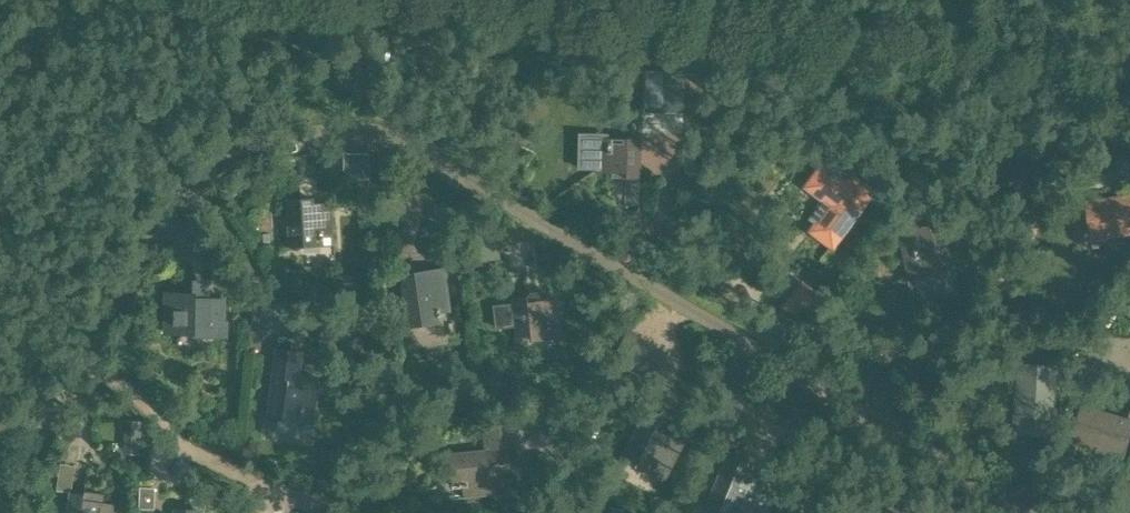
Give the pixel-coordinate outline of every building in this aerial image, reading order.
[(597,137),(580,137),(580,168),(596,168),(596,172),(626,172),(626,177),(640,178),(641,138),(626,138),(626,143),(607,143),(607,147),(597,147),(597,137)] [(344,152),(345,179),(368,178),(368,152),(344,152)] [(400,159),(371,160),(371,190),(401,190),(400,159)] [(815,204),(826,212),(812,230),(832,245),(849,222),(841,216),(864,186),(840,167),(833,175),(822,167),(807,186),(820,196),(815,204)] [(640,178),(626,177),(625,205),(640,205),(640,178)] [(1093,235),(1129,231),(1129,193),(1129,191),(1120,192),(1120,199),(1089,203),(1093,235)] [(367,196),(355,196),(355,211),(367,211),(367,196)] [(321,245),(320,239),(334,238),(332,201),(313,202),(313,197),(287,199),(290,247),(321,245)] [(908,280),(932,275),(936,293),(953,290),(950,276),(953,276),(943,226),(930,228),(929,224),(898,231),(908,280)] [(877,239),(868,246),(875,256),(885,249),(877,239)] [(438,312),(451,310),(444,267),(400,273),(408,327),(439,322),(438,312)] [(786,305),(800,316),(816,295),(802,284),(786,305)] [(165,332),(206,333),(206,336),(226,336),(226,322),(223,322),(224,298),(208,298),(208,289),(193,289),(193,292),(166,292),(165,332)] [(517,338),(530,336),(530,340),(562,336),(557,298),(548,299),(548,293),(527,296),(512,298),(517,338)] [(268,418),(299,422),(301,412),(314,413),(317,389),(307,388),(308,375),(294,374),(297,350),(277,347),(268,418)] [(1019,395),(1017,432),(1052,434),(1056,366),(1023,365),(1021,395),(1019,395)] [(504,384),(491,371),(480,383),(494,396),(504,384)] [(751,383),(730,374),(710,421),(730,430),(751,383)] [(1124,454),(1129,438),(1129,412),(1127,412),(1125,420),(1075,405),(1065,436),(1124,454)] [(365,407),(355,406),(353,422),(363,424),(365,407)] [(141,423),(127,421),(124,434),(138,436),(141,423)] [(484,435),(485,449),(448,454),(452,485),(458,484),(458,486),(462,486),(463,497),(501,492),(500,475),(494,476),(494,468),(511,466),(507,421),(471,425),(473,437),(484,435)] [(666,470),(678,448),(638,427),(622,458),(635,465),(638,459),(655,468),(657,465),(666,470)] [(740,474),(745,461),(727,453),(705,509),(715,512),(737,512),(738,511),(742,512),(767,512),(774,496),(760,491),(763,483),(740,474)] [(63,460),(55,481),(69,485),(76,465),(63,460)] [(153,508),(154,487),(139,486),(139,508),(153,508)] [(113,504),(100,502),(102,493),(84,490),(83,494),(70,492),(66,512),(112,512),(113,504)] [(876,497),(871,505),(874,507),(870,512),(891,512),(885,510),(889,504),(876,497)]
